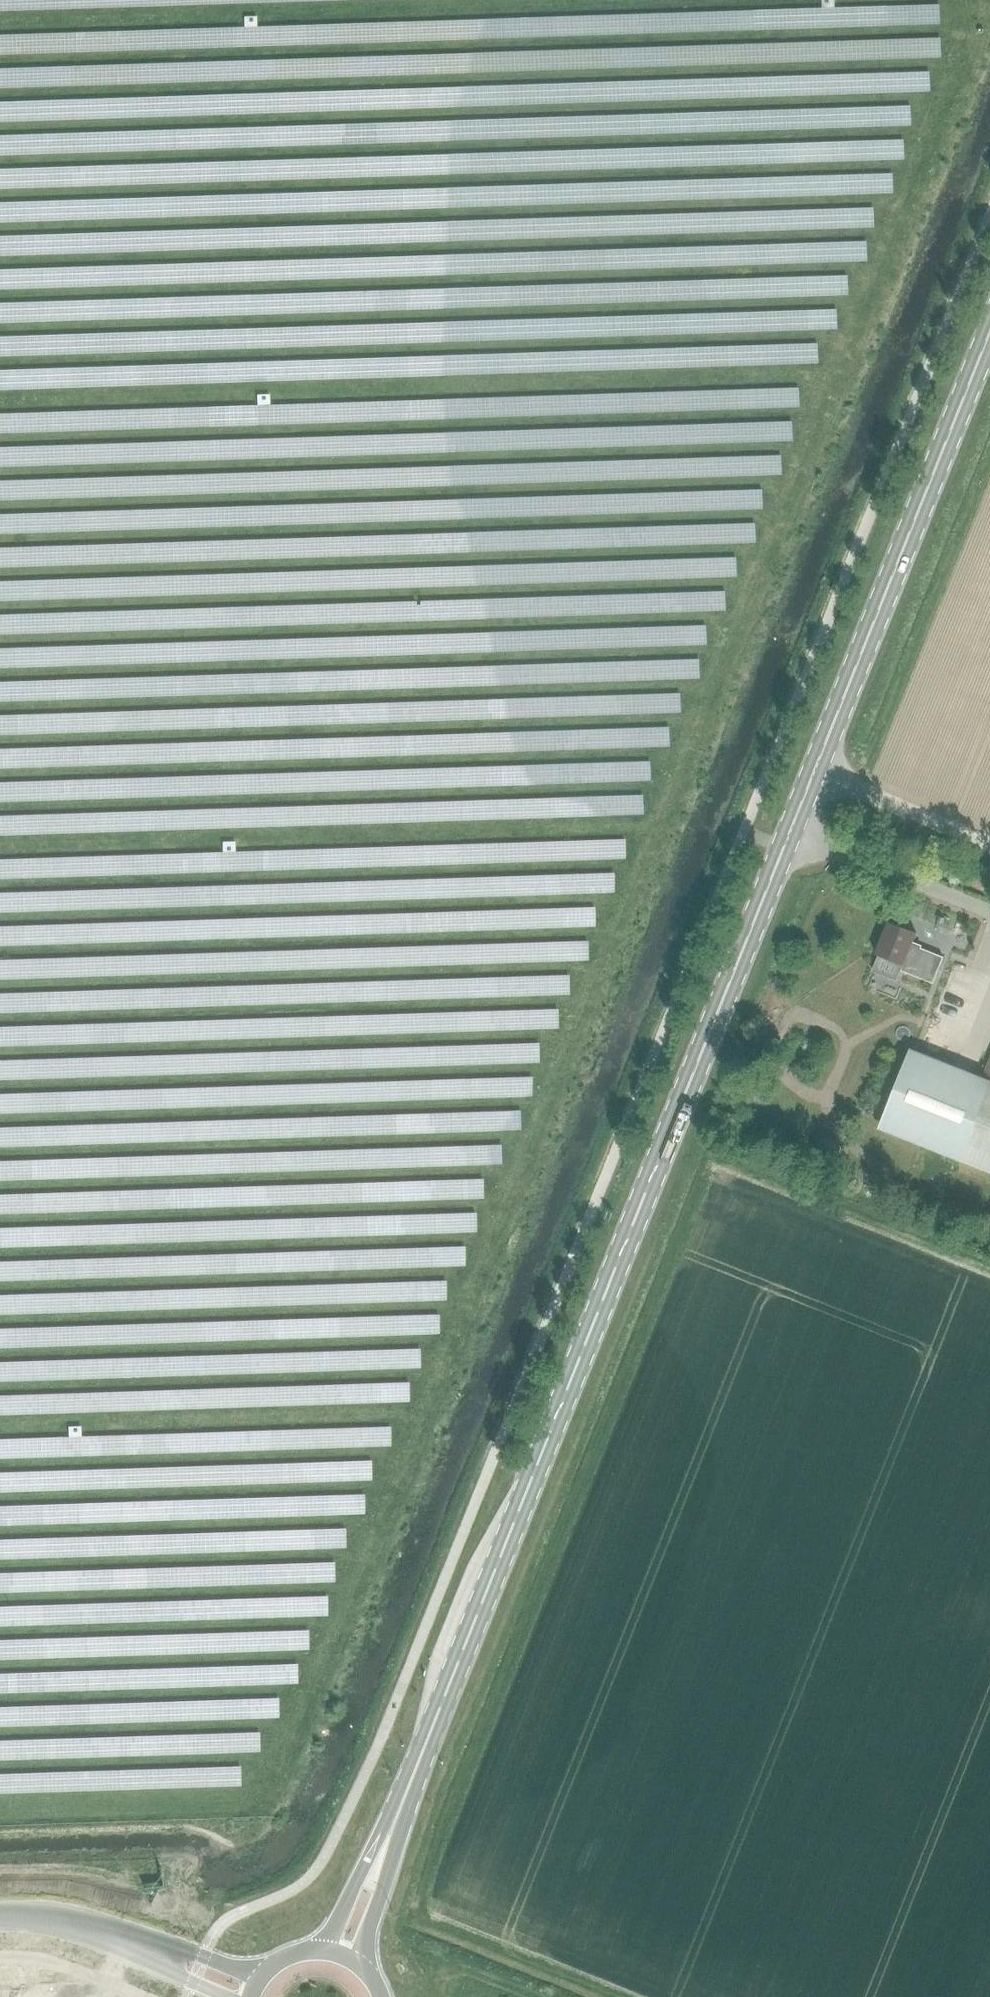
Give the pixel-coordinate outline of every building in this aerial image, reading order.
[(973,883),(975,877),(965,874),(963,880),(973,883)] [(887,921),(875,954),(902,964),(900,970),(932,982),(942,956),(911,944),(915,932),(887,921)] [(914,1050),(884,1129),(989,1171),(989,1080),(914,1050)]
